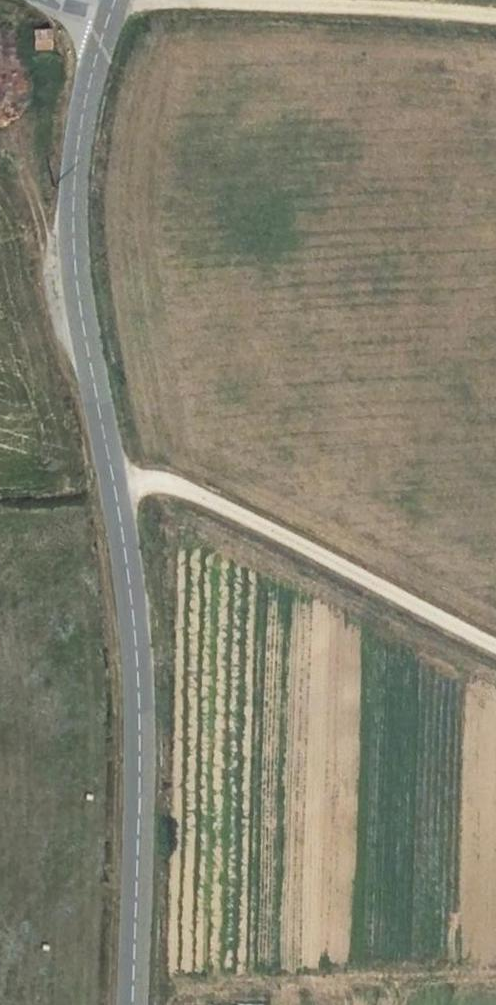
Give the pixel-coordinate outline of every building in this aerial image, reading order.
[(57,48),(57,32),(38,30),(38,47),(57,48)]
